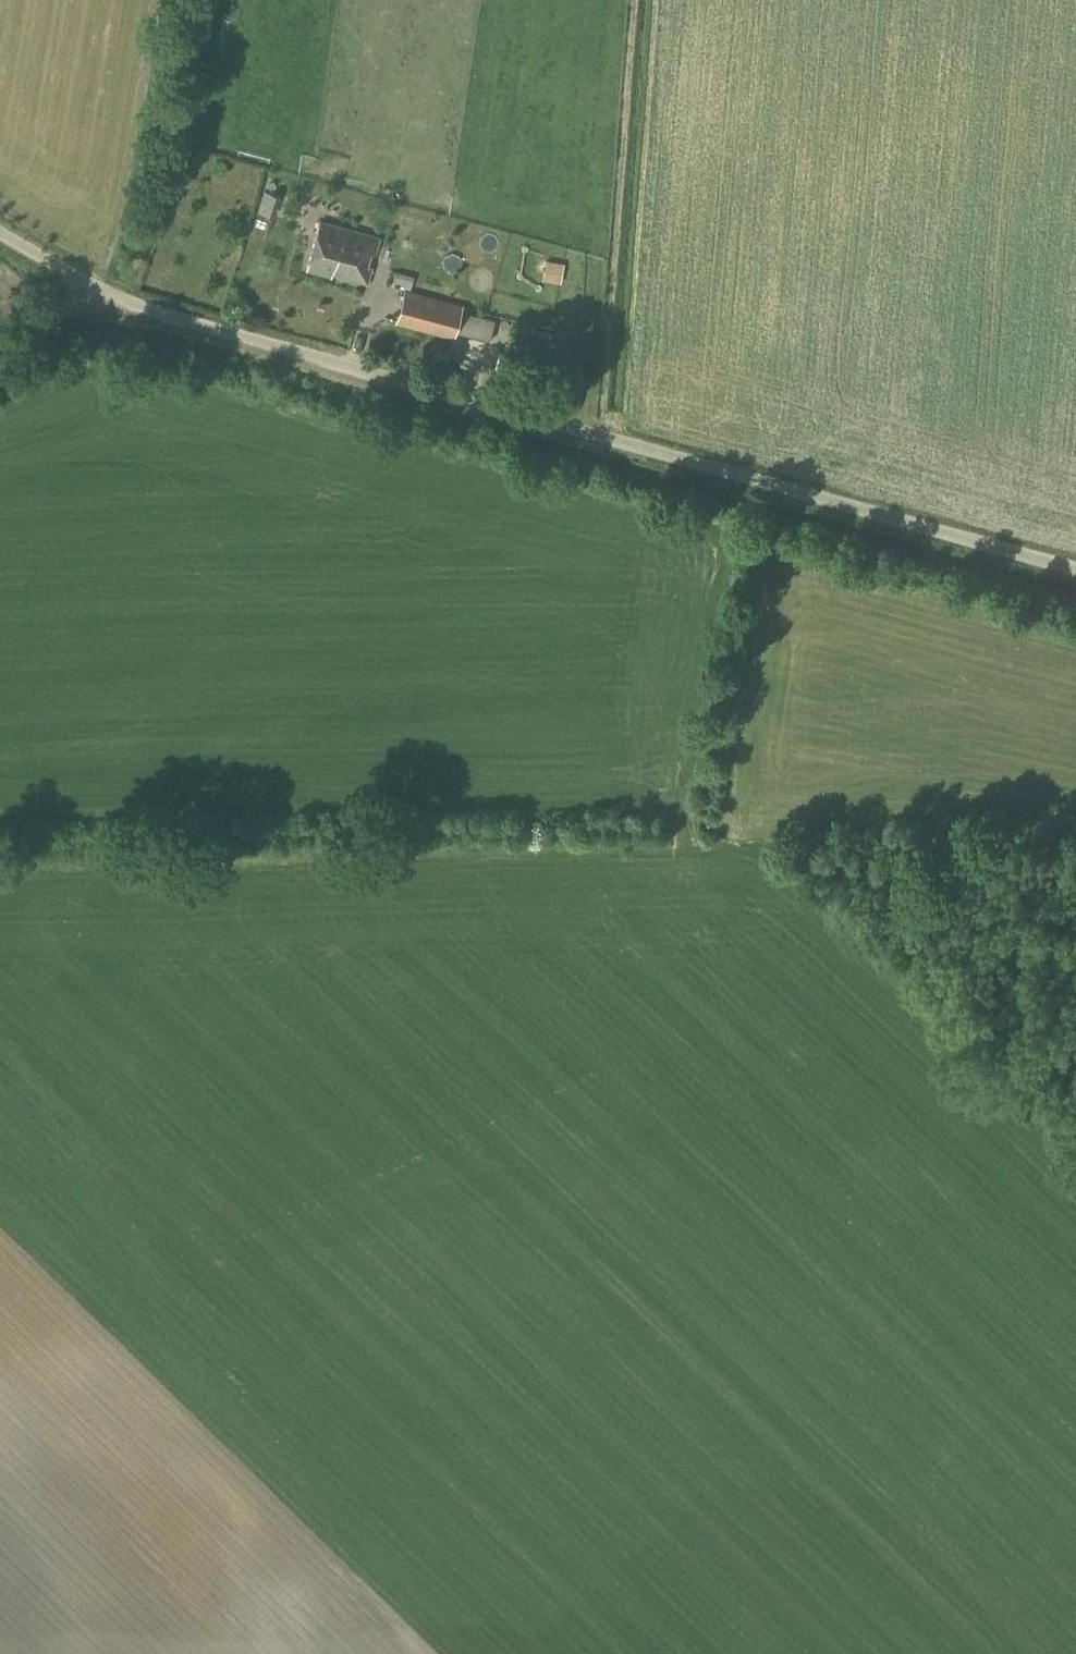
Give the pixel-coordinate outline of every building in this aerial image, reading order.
[(321,222),(308,269),(332,275),(368,285),(372,267),(367,266),(370,253),(376,255),(380,237),(345,227),(344,228),(321,222)] [(547,262),(543,281),(560,284),(563,265),(547,262)] [(454,341),(464,305),(404,289),(394,325),(454,341)] [(53,337),(62,336),(61,327),(52,328),(53,337)]
